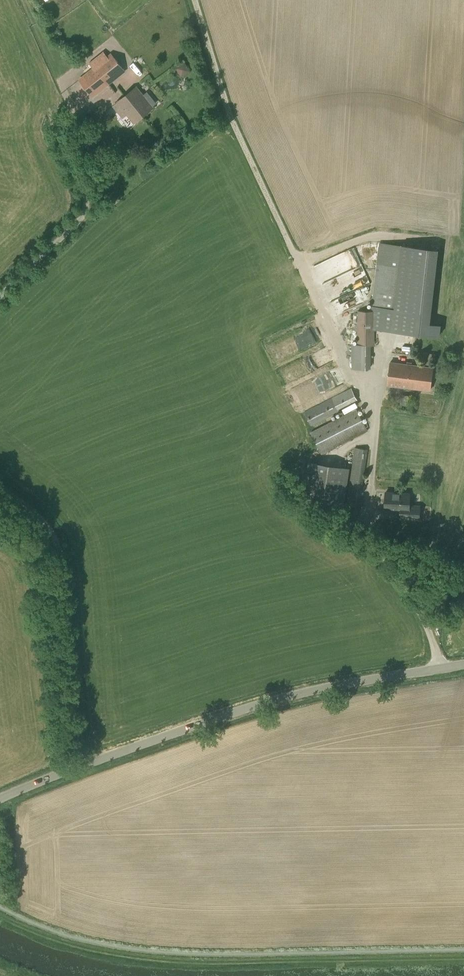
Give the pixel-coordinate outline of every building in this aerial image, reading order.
[(111,54),(95,67),(108,84),(125,70),(111,54)] [(175,67),(182,76),(191,68),(183,60),(175,67)] [(108,84),(95,67),(79,80),(93,96),(108,84)] [(134,88),(125,96),(141,116),(153,107),(153,106),(157,103),(147,91),(141,96),(134,88)] [(141,116),(125,96),(118,102),(114,106),(123,117),(128,114),(134,122),(141,116)] [(352,344),(352,368),(371,369),(371,345),(375,345),(375,329),(440,336),(441,324),(430,323),(439,249),(422,247),(379,242),(371,311),(358,311),(358,344),(352,344)] [(330,301),(371,283),(355,247),(314,265),(330,301)] [(391,361),(388,384),(431,390),(434,367),(391,361)] [(352,387),(305,411),(312,425),(340,411),(339,409),(358,399),(352,387)] [(311,431),(322,454),(368,430),(357,408),(311,431)] [(355,448),(344,517),(358,519),(368,450),(355,448)] [(303,502),(343,509),(350,467),(309,461),(303,502)] [(409,510),(409,518),(420,518),(420,505),(409,505),(410,493),(386,492),(385,509),(409,510)] [(424,557),(432,559),(433,550),(425,549),(424,557)] [(461,613),(463,603),(463,602),(457,600),(454,611),(461,613)]
